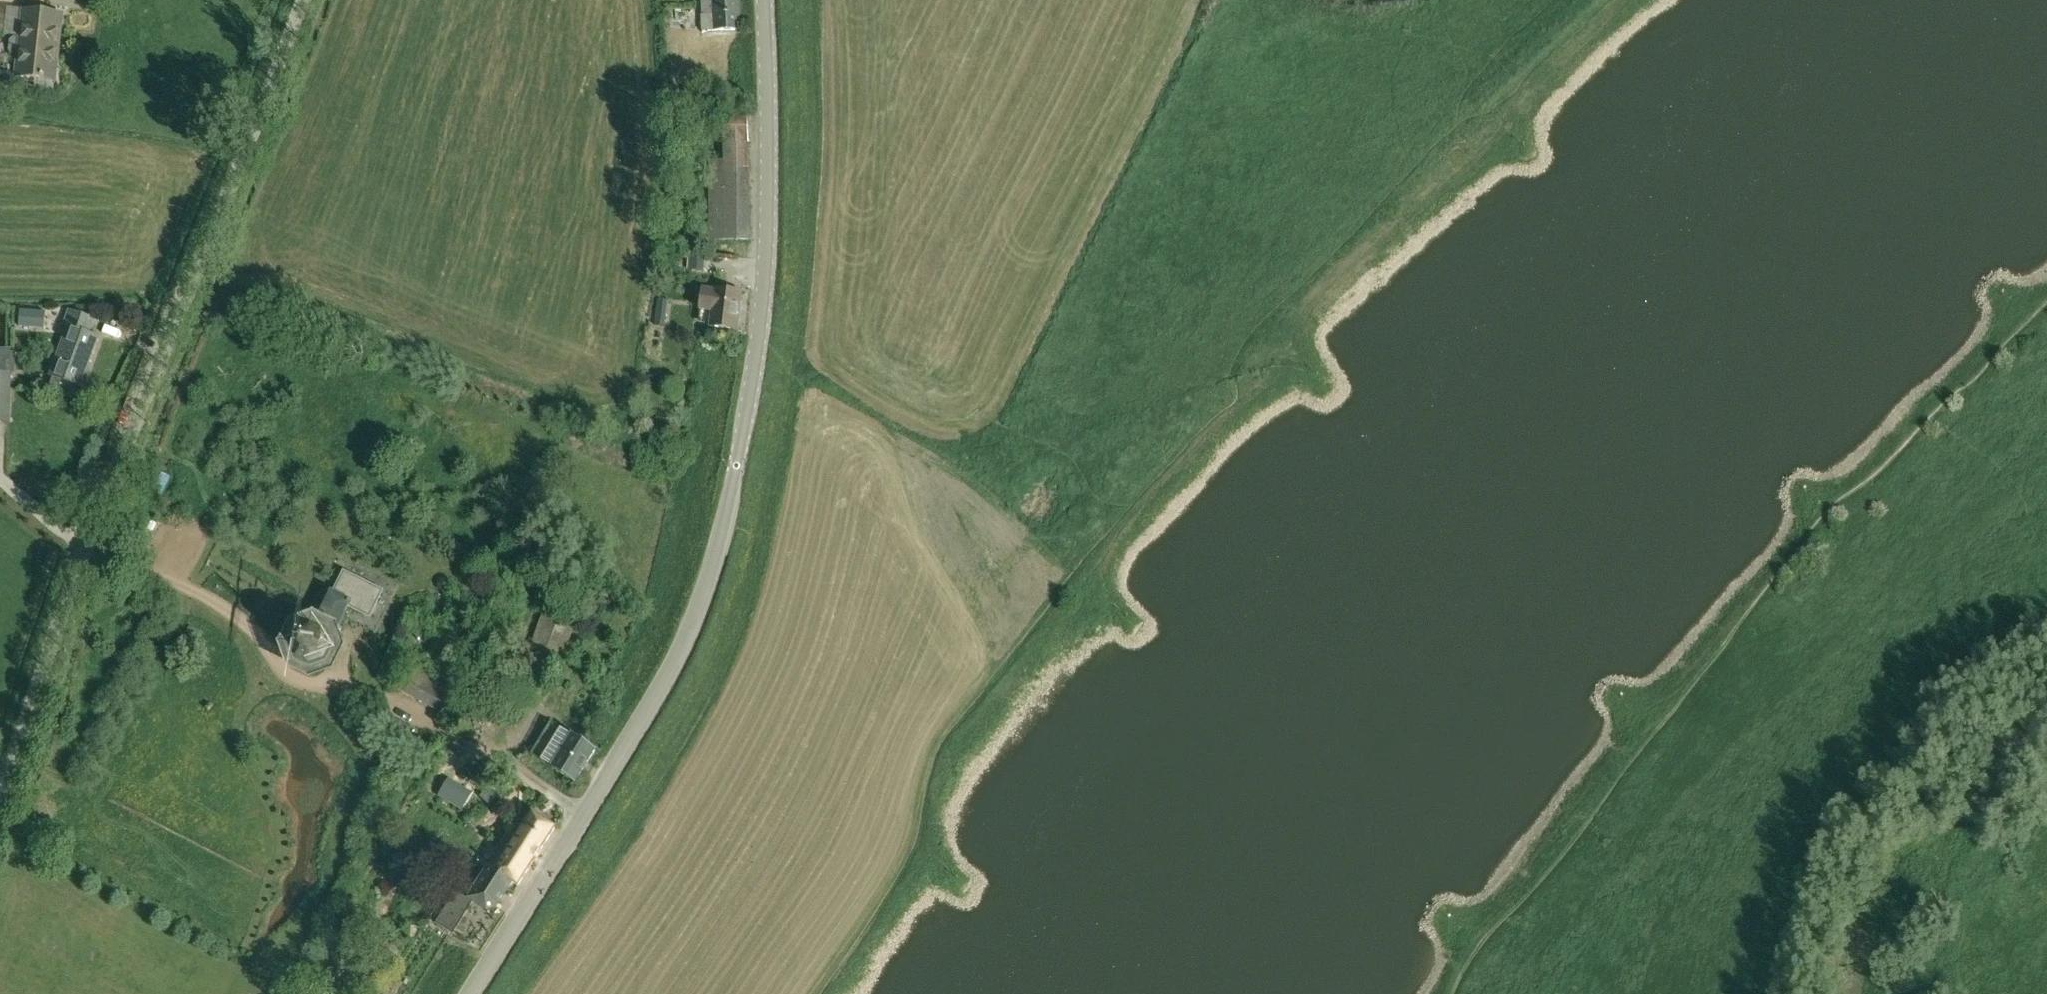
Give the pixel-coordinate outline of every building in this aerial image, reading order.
[(713,1),(713,30),(739,30),(739,0),(713,1)] [(37,12),(24,11),(17,77),(55,80),(62,14),(50,13),(50,9),(37,9),(37,12)] [(706,163),(709,240),(748,240),(747,167),(744,111),(720,112),(721,162),(706,163)] [(705,257),(691,256),(690,269),(704,270),(705,257)] [(702,287),(700,310),(711,312),(709,328),(737,331),(741,292),(702,287)] [(67,325),(69,326),(51,375),(80,385),(98,336),(93,334),(98,320),(72,311),(67,325)] [(40,315),(20,314),(19,326),(39,327),(40,315)] [(666,326),(667,316),(657,315),(656,325),(666,326)] [(9,422),(11,353),(0,353),(0,421),(9,422)] [(381,590),(343,573),(333,594),(330,593),(314,627),(313,627),(297,633),(291,647),(297,663),(312,670),(327,664),(334,649),(332,643),(349,606),(369,615),(381,590)] [(453,585),(451,580),(446,578),(441,580),(438,585),(441,590),(446,592),(451,590),(453,585)] [(583,606),(551,594),(527,657),(560,668),(583,606)] [(280,667),(287,659),(274,647),(267,655),(280,667)] [(398,690),(442,714),(456,688),(413,664),(398,690)] [(527,694),(537,698),(544,680),(533,676),(527,694)] [(393,719),(387,729),(402,737),(407,727),(393,719)] [(530,753),(575,782),(595,751),(550,722),(530,753)] [(400,772),(404,765),(397,760),(392,767),(400,772)] [(490,865),(469,897),(468,898),(474,902),(486,909),(497,906),(513,881),(518,885),(556,826),(533,811),(496,869),(490,865)] [(454,934),(474,902),(468,898),(469,897),(457,890),(437,922),(454,934)]
